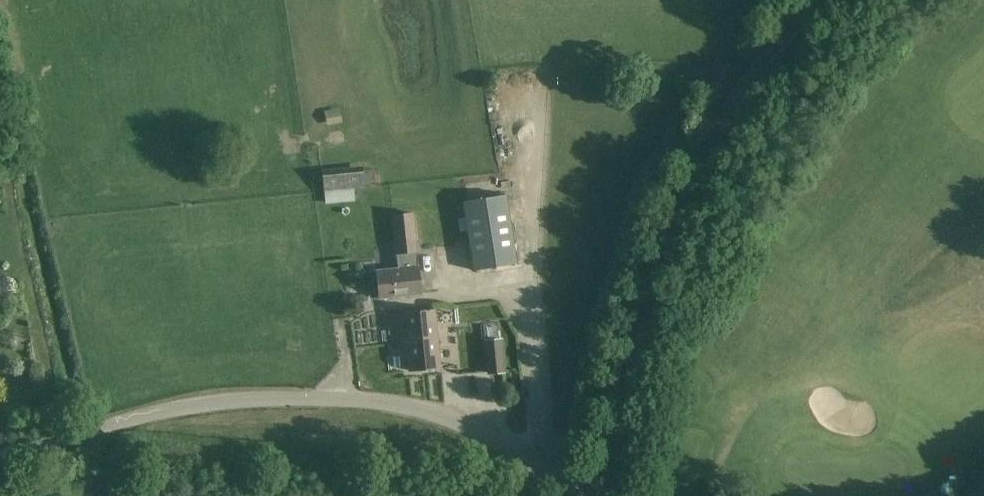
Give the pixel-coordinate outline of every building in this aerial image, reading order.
[(365,188),(363,166),(322,170),(324,192),(365,188)] [(505,195),(464,202),(475,270),(516,263),(505,195)] [(421,295),(411,213),(392,215),(399,268),(374,271),(377,300),(421,295)] [(440,368),(433,309),(387,314),(391,345),(404,343),(407,372),(440,368)] [(501,339),(485,340),(488,372),(504,371),(501,339)]
